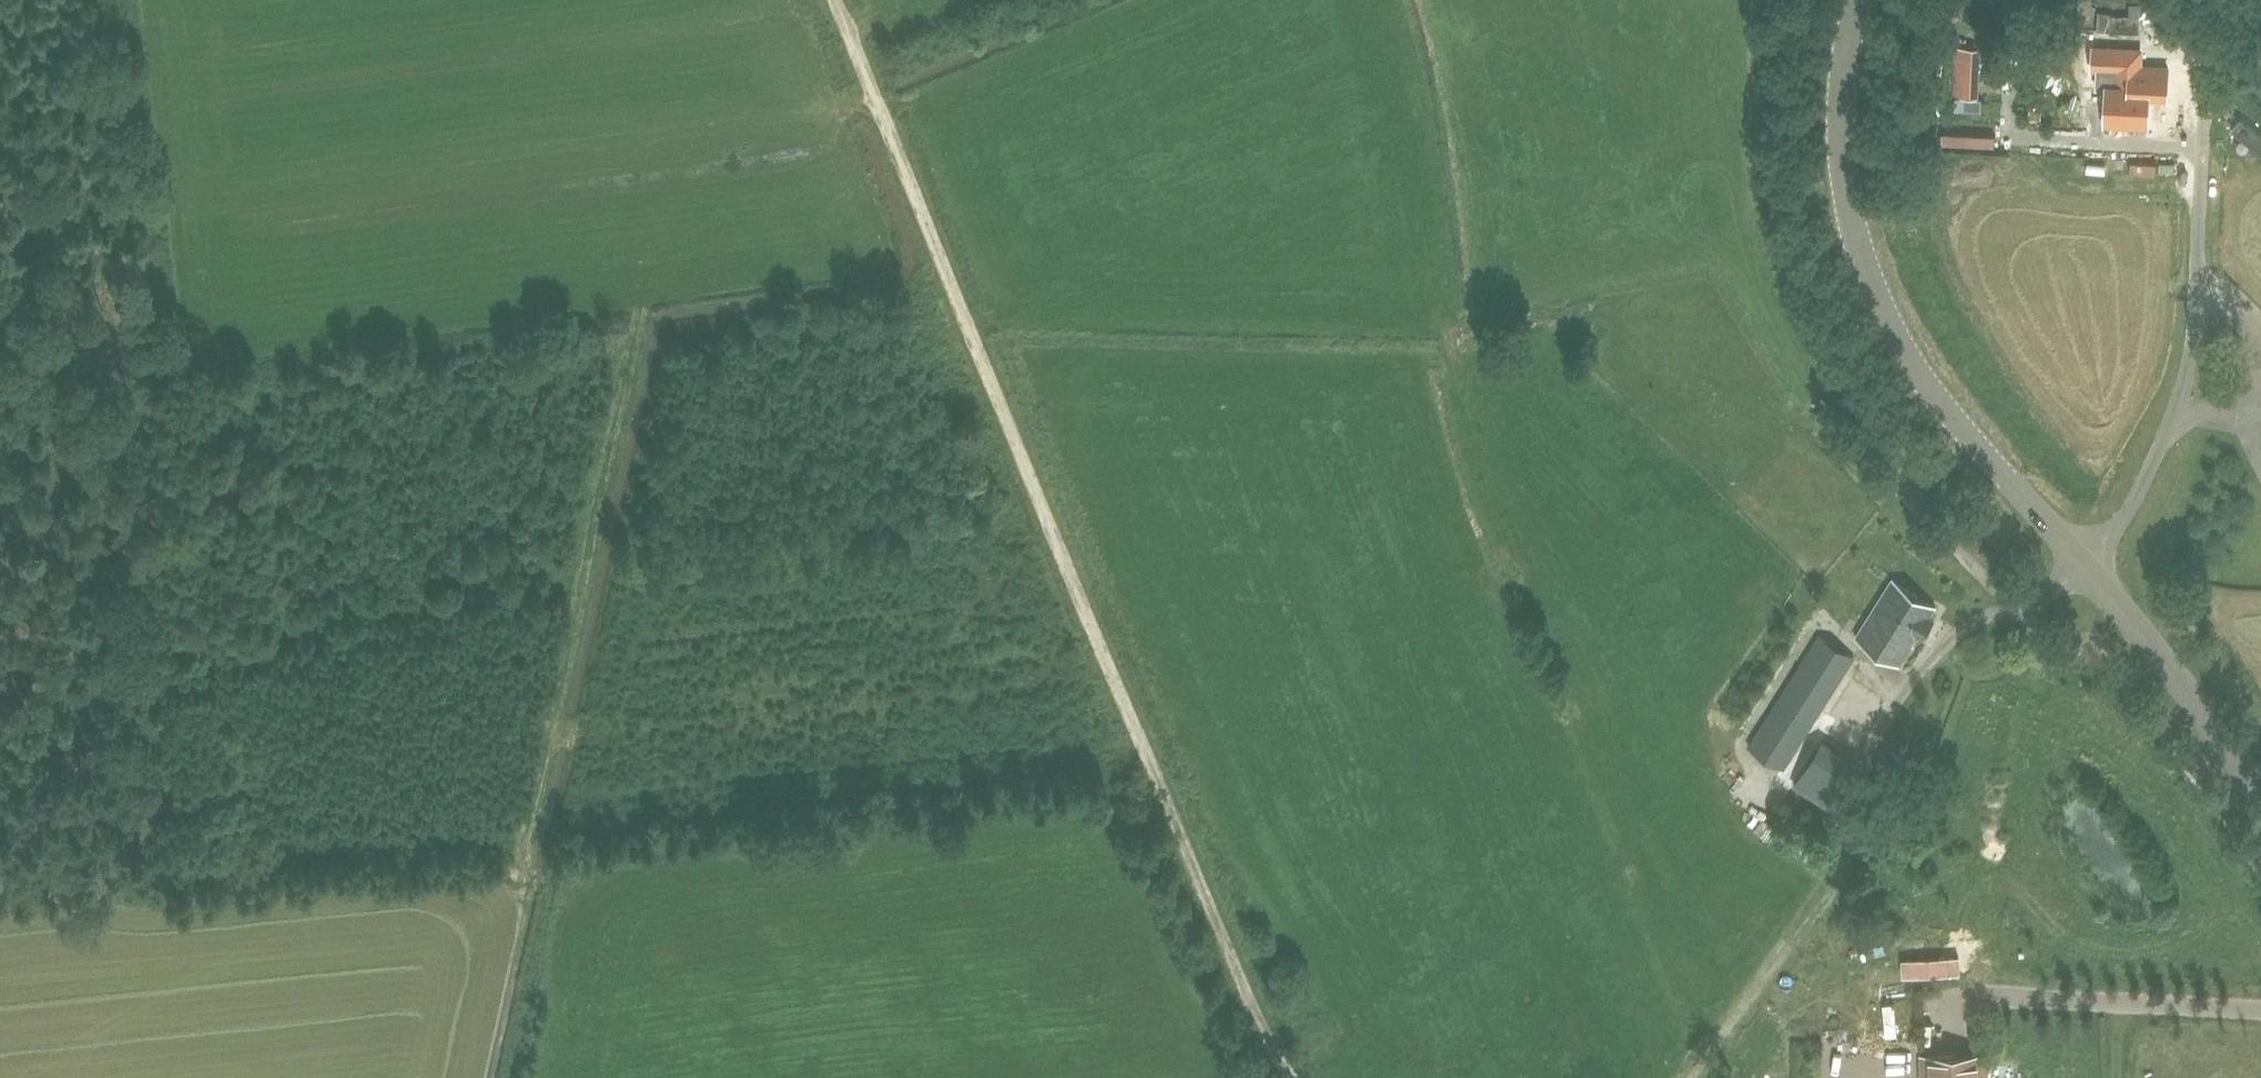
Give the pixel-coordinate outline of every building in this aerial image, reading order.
[(2112,13),(2111,43),(2139,45),(2140,14),(2112,13)] [(2058,53),(2059,39),(2041,38),(2041,52),(2058,53)] [(1955,99),(1981,100),(1983,47),(1956,46),(1955,99)] [(2139,69),(2140,49),(2091,46),(2090,66),(2098,67),(2097,85),(2107,86),(2105,115),(2148,117),(2150,86),(2136,86),(2137,68),(2139,69)] [(2231,130),(2260,153),(2260,132),(2241,117),(2231,130)] [(1892,577),(1856,636),(1900,663),(1918,634),(1922,637),(1934,618),(1930,615),(1936,605),(1892,577)] [(1749,745),(1784,767),(1854,656),(1819,634),(1749,745)] [(1801,785),(1837,801),(1853,765),(1818,749),(1801,785)] [(1921,1055),(1922,1077),(1988,1077),(1987,1053),(1921,1055)]
